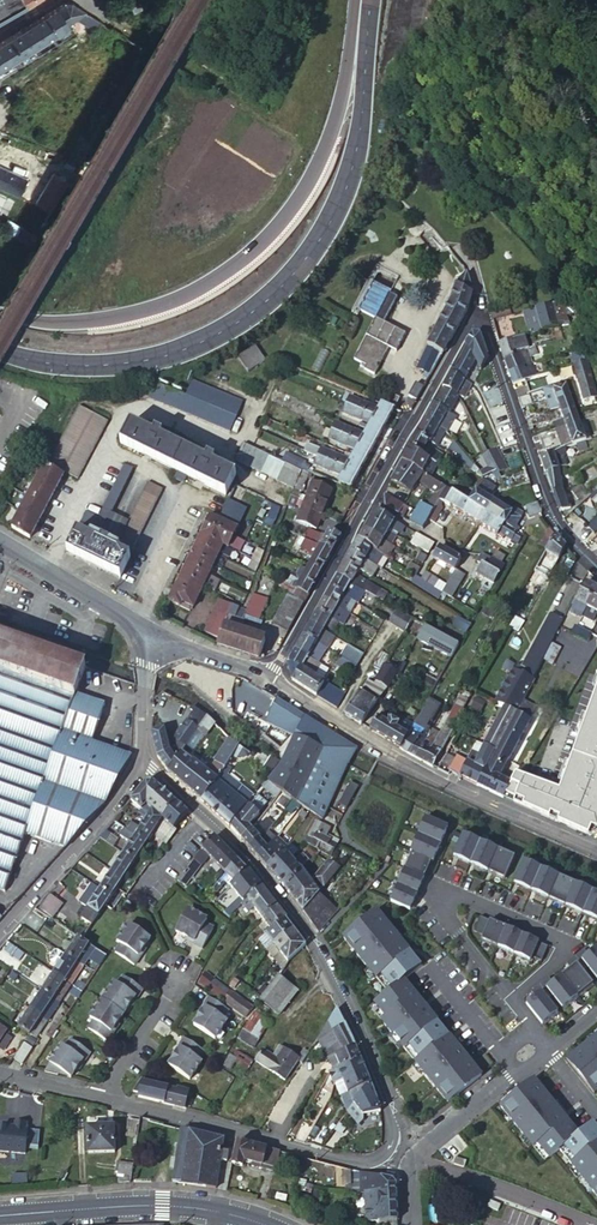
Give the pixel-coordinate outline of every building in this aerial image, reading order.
[(27,5),(24,0),(0,0),(0,19),(27,5)] [(92,28),(98,20),(71,3),(66,3),(58,6),(57,7),(66,21),(74,16),(92,28)] [(20,29),(32,47),(43,40),(68,25),(66,21),(57,7),(20,29)] [(32,47),(20,29),(0,42),(0,67),(32,47)] [(32,47),(37,56),(48,49),(43,40),(32,47)] [(143,49),(134,43),(131,48),(141,53),(143,49)] [(174,69),(151,56),(148,62),(170,75),(174,69)] [(155,100),(133,87),(130,93),(152,106),(155,100)] [(137,132),(114,118),(111,124),(133,138),(137,132)] [(117,164),(95,151),(91,157),(114,170),(117,164)] [(20,195),(29,178),(0,165),(0,186),(20,195)] [(98,197),(76,183),(72,189),(94,203),(98,197)] [(77,231),(55,218),(52,224),(74,237),(77,231)] [(18,237),(31,244),(36,234),(24,227),(18,237)] [(427,346),(442,353),(461,321),(465,313),(472,293),(471,287),(467,273),(457,283),(448,302),(439,321),(427,346)] [(34,304),(12,290),(8,297),(31,310),(34,304)] [(389,292),(375,317),(384,321),(397,296),(389,292)] [(508,304),(489,310),(493,321),(509,317),(512,316),(508,304)] [(551,305),(536,310),(537,311),(541,329),(542,332),(551,329),(557,328),(551,305)] [(541,329),(537,311),(524,315),(529,332),(541,329)] [(396,349),(399,343),(405,333),(384,321),(375,317),(369,329),(354,356),(362,361),(366,363),(364,367),(374,372),(389,345),(396,349)] [(509,317),(493,321),(495,331),(511,327),(509,317)] [(0,327),(0,335),(12,342),(15,336),(0,327)] [(480,369),(487,357),(479,335),(471,336),(452,373),(464,380),(475,362),(480,369)] [(503,359),(528,349),(525,337),(499,344),(500,348),(501,354),(503,359)] [(267,362),(256,346),(239,357),(250,374),(267,362)] [(426,372),(431,375),(442,353),(427,346),(423,355),(417,368),(426,372)] [(538,354),(535,347),(528,349),(503,359),(507,369),(523,364),(527,362),(532,361),(530,357),(538,354)] [(574,363),(585,360),(582,350),(571,353),(574,363)] [(596,396),(587,360),(585,360),(574,363),(572,364),(583,400),(596,396)] [(535,366),(537,375),(548,371),(546,363),(535,366)] [(523,364),(507,369),(513,384),(537,375),(535,366),(530,368),(525,369),(523,364)] [(464,399),(472,384),(464,380),(452,373),(451,372),(443,387),(446,389),(457,395),(464,399)] [(526,383),(530,394),(535,391),(543,388),(546,387),(543,377),(526,383)] [(155,378),(121,385),(123,386),(181,410),(188,413),(200,385),(191,381),(185,394),(153,381),(155,378)] [(568,378),(551,385),(559,408),(572,403),(577,401),(568,378)] [(412,391),(419,395),(426,383),(418,379),(412,391)] [(242,403),(200,385),(188,413),(190,414),(210,422),(230,431),(242,403)] [(546,387),(543,388),(551,411),(559,408),(551,385),(546,387)] [(434,404),(426,419),(438,426),(447,431),(455,418),(450,415),(460,398),(457,395),(446,389),(436,405),(434,404)] [(382,404),(394,409),(400,396),(389,391),(382,404)] [(530,394),(518,398),(522,408),(540,402),(535,391),(530,394)] [(350,397),(346,405),(374,417),(378,409),(350,397)] [(382,404),(381,403),(378,409),(374,417),(386,423),(392,412),(394,409),(382,404)] [(572,403),(559,408),(563,419),(553,423),(555,429),(579,421),(584,419),(581,409),(575,411),(572,403)] [(374,417),(346,405),(343,412),(370,424),(374,417)] [(47,465),(63,473),(92,415),(77,407),(47,465)] [(188,420),(190,414),(188,413),(181,410),(179,416),(188,420)] [(547,412),(530,418),(533,426),(550,420),(547,412)] [(78,480),(107,422),(92,415),(63,473),(78,480)] [(379,436),(386,423),(374,417),(370,424),(367,430),(379,436)] [(417,434),(430,441),(436,444),(444,431),(438,426),(426,419),(417,434)] [(579,421),(555,429),(562,449),(565,448),(576,444),(584,441),(585,440),(579,421)] [(360,443),(364,435),(335,422),(332,430),(360,443)] [(161,438),(153,434),(130,423),(120,444),(173,469),(183,449),(161,438)] [(322,435),(329,438),(332,430),(325,427),(322,435)] [(355,451),(360,443),(332,430),(329,438),(355,451)] [(372,450),(379,436),(367,430),(364,435),(360,443),(372,450)] [(430,460),(437,465),(442,455),(428,446),(430,441),(417,434),(410,448),(430,460)] [(553,436),(540,441),(543,449),(556,445),(553,436)] [(459,437),(454,443),(470,458),(476,451),(459,437)] [(304,448),(318,455),(321,447),(307,441),(304,448)] [(584,441),(576,444),(578,449),(586,446),(584,441)] [(353,456),(365,462),(372,450),(360,443),(355,451),(353,456)] [(470,458),(454,443),(450,448),(467,462),(470,458)] [(332,461),(346,468),(350,461),(321,447),(318,455),(332,461)] [(402,462),(422,474),(430,460),(410,448),(402,462)] [(486,453),(497,474),(507,469),(496,448),(486,453)] [(562,449),(539,458),(545,475),(559,469),(563,468),(567,466),(563,456),(567,454),(565,448),(562,449)] [(183,449),(173,469),(227,494),(236,474),(214,463),(206,460),(183,449)] [(261,450),(257,458),(253,466),(262,470),(270,454),(261,450)] [(262,470),(270,473),(278,457),(270,454),(262,470)] [(295,464),(303,468),(306,460),(294,455),(290,462),(295,464)] [(315,462),(342,475),(346,468),(332,461),(318,455),(315,462)] [(346,468),(358,475),(365,462),(353,456),(350,461),(346,468)] [(270,473),(278,477),(286,461),(278,457),(270,473)] [(422,474),(428,478),(437,465),(430,460),(422,474)] [(286,461),(278,477),(287,481),(295,464),(290,462),(286,461)] [(402,462),(390,482),(410,492),(417,482),(422,474),(402,462)] [(287,481),(296,485),(299,478),(303,468),(295,464),(287,481)] [(107,521),(133,469),(124,465),(98,517),(107,521)] [(303,468),(299,478),(306,481),(308,477),(311,478),(314,473),(303,468)] [(342,475),(337,483),(350,488),(358,475),(346,468),(342,475)] [(559,469),(545,475),(550,489),(557,508),(559,512),(572,507),(570,502),(567,503),(563,494),(559,469)] [(435,492),(439,484),(436,482),(428,478),(422,474),(417,482),(435,492)] [(286,482),(295,486),(296,485),(287,481),(278,477),(278,478),(286,482)] [(312,480),(306,496),(304,500),(323,509),(331,488),(312,480)] [(143,491),(159,499),(164,489),(149,481),(143,491)] [(493,489),(480,482),(475,492),(491,501),(494,494),(492,493),(493,489)] [(580,484),(571,491),(577,500),(587,494),(580,484)] [(470,500),(475,492),(468,487),(462,496),(470,500)] [(480,524),(486,514),(482,511),(468,502),(456,495),(446,489),(439,500),(480,524)] [(118,541),(134,548),(159,499),(143,491),(118,541)] [(486,514),(493,502),(491,501),(475,492),(470,500),(468,502),(482,511),(486,514)] [(300,498),(292,494),(288,503),(297,507),(300,498)] [(383,494),(378,504),(396,515),(402,505),(383,494)] [(432,512),(438,502),(431,498),(425,507),(432,512)] [(224,510),(241,518),(245,508),(228,500),(224,510)] [(323,509),(304,500),(296,520),(315,528),(319,518),(323,520),(327,510),(323,509)] [(442,509),(439,500),(438,502),(432,512),(427,520),(433,524),(442,509)] [(496,501),(493,502),(486,514),(515,531),(517,532),(520,528),(516,526),(520,518),(511,513),(503,508),(502,505),(496,501)] [(533,518),(540,515),(536,503),(528,506),(533,518)] [(409,522),(422,530),(427,520),(432,512),(425,507),(419,504),(409,522)] [(515,508),(511,513),(520,518),(523,513),(515,508)] [(243,519),(241,518),(224,510),(224,511),(221,516),(230,520),(231,517),(241,522),(243,519)] [(374,510),(369,520),(389,531),(390,529),(398,534),(402,526),(374,510)] [(101,533),(107,521),(98,517),(87,512),(82,523),(101,533)] [(238,530),(241,522),(231,517),(230,520),(221,516),(213,512),(210,516),(238,530)] [(515,531),(486,514),(480,524),(498,534),(499,533),(518,545),(523,536),(517,532),(515,531)] [(207,523),(234,537),(238,530),(210,516),(207,523)] [(586,527),(593,534),(596,530),(596,517),(586,527)] [(369,520),(363,529),(391,546),(395,538),(388,534),(389,531),(369,520)] [(77,532),(129,557),(134,548),(118,541),(101,533),(82,523),(77,532)] [(201,536),(223,546),(228,548),(234,537),(207,523),(207,524),(201,536)] [(546,550),(555,535),(548,527),(537,545),(546,550)] [(363,529),(357,540),(382,555),(385,557),(391,546),(363,529)] [(340,537),(334,533),(328,530),(324,537),(320,545),(333,551),(340,537)] [(77,532),(67,552),(121,578),(131,558),(129,557),(77,532)] [(428,554),(434,544),(415,534),(410,543),(428,554)] [(559,560),(565,548),(555,535),(546,550),(545,552),(559,560)] [(197,545),(218,556),(223,546),(201,536),(197,545)] [(314,543),(308,540),(303,550),(309,553),(314,543)] [(357,540),(351,551),(376,567),(382,555),(357,540)] [(314,555),(320,545),(316,544),(314,543),(309,553),(314,555)] [(192,555),(214,566),(218,556),(197,545),(196,546),(192,555)] [(307,596),(333,551),(320,545),(314,555),(304,573),(295,589),(307,596)] [(455,571),(458,565),(461,560),(439,547),(433,559),(455,571)] [(344,562),(359,571),(371,579),(377,568),(376,567),(351,551),(348,556),(344,562)] [(421,554),(417,561),(422,564),(426,557),(421,554)] [(479,559),(481,555),(467,554),(469,558),(477,563),(479,559)] [(187,566),(209,576),(214,566),(192,555),(191,556),(187,566)] [(492,585),(504,567),(484,556),(481,555),(479,559),(487,564),(485,568),(481,565),(476,576),(485,581),(492,585)] [(371,596),(383,603),(384,601),(390,605),(393,598),(356,576),(359,571),(344,562),(337,576),(364,591),(371,596)] [(414,564),(409,572),(415,576),(420,568),(414,564)] [(455,571),(444,590),(452,594),(467,570),(458,565),(455,571)] [(182,576),(204,587),(209,576),(187,566),(186,567),(182,576)] [(284,583),(295,589),(304,573),(297,569),(292,577),(289,576),(284,583)] [(432,587),(434,588),(438,580),(425,572),(421,579),(432,587)] [(193,609),(204,587),(182,576),(181,577),(169,602),(180,608),(182,604),(193,609)] [(337,576),(330,588),(348,598),(352,600),(357,604),(364,591),(337,576)] [(429,593),(432,587),(421,579),(417,577),(415,576),(411,583),(429,593)] [(277,586),(292,596),(295,589),(284,583),(280,581),(277,586)] [(491,589),(492,585),(485,581),(481,586),(488,590),(489,588),(491,589)] [(583,615),(596,589),(585,584),(575,602),(582,605),(578,613),(583,615)] [(348,598),(330,588),(324,599),(336,606),(339,603),(347,607),(352,600),(348,598)] [(292,596),(304,604),(307,596),(295,589),(292,596)] [(596,589),(583,615),(582,617),(593,622),(596,613),(596,590),(596,589)] [(364,608),(371,596),(364,591),(357,604),(361,606),(364,608)] [(275,627),(287,634),(304,604),(292,596),(275,627)] [(241,614),(248,616),(257,620),(264,604),(248,597),(242,611),(241,614)] [(336,606),(324,599),(317,610),(339,623),(343,626),(349,614),(344,611),(336,606)] [(357,604),(352,600),(347,607),(344,611),(349,614),(350,612),(356,615),(361,606),(357,604)] [(219,639),(221,634),(227,616),(230,606),(220,602),(205,632),(219,639)] [(339,603),(336,606),(344,611),(347,607),(339,603)] [(230,606),(227,616),(233,617),(237,608),(230,606)] [(233,617),(238,619),(241,614),(242,611),(237,608),(233,617)] [(339,623),(317,610),(313,617),(310,623),(323,631),(325,628),(330,631),(333,633),(334,631),(339,623)] [(404,615),(397,611),(389,623),(397,628),(404,615)] [(238,619),(243,621),(246,622),(248,616),(241,614),(238,619)] [(412,620),(404,615),(397,628),(404,633),(412,620)] [(219,639),(217,646),(237,653),(259,660),(261,653),(265,640),(240,631),(243,621),(238,619),(233,617),(227,616),(221,634),(219,639)] [(542,660),(543,660),(551,644),(559,628),(563,620),(552,616),(533,655),(542,660)] [(465,634),(470,625),(458,618),(452,626),(465,634)] [(404,633),(416,640),(424,626),(412,620),(404,633)] [(323,631),(310,623),(303,635),(324,648),(329,639),(321,634),(323,631)] [(343,626),(339,623),(334,631),(347,640),(352,632),(343,626)] [(439,652),(451,659),(459,644),(424,626),(416,640),(439,652)] [(574,634),(577,627),(574,626),(572,629),(569,628),(567,632),(574,634)] [(587,641),(591,634),(577,627),(574,634),(587,641)] [(328,634),(323,631),(321,634),(329,639),(324,648),(328,650),(335,638),(328,634)] [(324,648),(303,635),(295,649),(315,661),(324,648)] [(4,889),(25,834),(66,849),(102,809),(104,805),(111,793),(132,756),(132,754),(91,741),(69,733),(80,697),(76,695),(86,668),(0,638),(0,888),(4,889)] [(350,647),(347,653),(350,655),(352,651),(362,657),(364,655),(350,647)] [(319,663),(328,650),(324,648),(315,661),(317,662),(319,663)] [(292,682),(317,697),(325,684),(314,677),(309,674),(317,662),(315,661),(295,649),(288,662),(292,682)] [(350,655),(347,653),(343,659),(357,667),(362,657),(352,651),(350,655)] [(381,671),(384,665),(389,657),(381,652),(373,666),(381,671)] [(426,676),(437,682),(451,659),(439,652),(426,676)] [(538,668),(542,660),(533,655),(529,663),(538,668)] [(357,667),(343,659),(338,667),(352,676),(357,667)] [(314,677),(322,665),(319,663),(317,662),(309,674),(314,677)] [(388,690),(398,673),(384,665),(381,671),(374,682),(388,689),(388,690)] [(516,713),(523,700),(527,692),(533,680),(522,674),(519,680),(504,707),(516,713)] [(495,702),(497,703),(512,676),(510,675),(495,702)] [(497,703),(504,707),(519,680),(512,676),(497,703)] [(537,677),(530,691),(547,700),(554,686),(537,677)] [(359,691),(377,702),(388,689),(374,682),(373,684),(367,680),(359,691)] [(317,697),(323,700),(332,687),(325,684),(317,697)] [(323,700),(329,704),(338,691),(332,687),(323,700)] [(329,704),(336,709),(345,695),(338,691),(329,704)] [(347,717),(361,726),(371,711),(377,702),(359,691),(344,715),(347,717)] [(457,721),(468,700),(460,696),(441,728),(439,734),(431,729),(430,732),(415,757),(432,767),(456,724),(457,721)] [(69,733),(91,741),(103,705),(80,697),(69,733)] [(294,738),(304,716),(278,700),(264,723),(289,736),(294,738)] [(422,718),(431,723),(440,706),(431,701),(422,718)] [(161,718),(152,717),(151,733),(157,757),(168,771),(180,753),(196,730),(205,716),(200,712),(192,706),(189,710),(193,712),(169,747),(164,729),(166,729),(164,722),(162,723),(161,718)] [(484,745),(495,751),(508,728),(516,713),(504,707),(484,745)] [(369,731),(399,748),(413,725),(402,719),(400,723),(391,719),(380,712),(369,731)] [(495,751),(494,753),(503,758),(508,760),(530,721),(516,713),(508,728),(495,751)] [(400,723),(402,719),(394,714),(391,719),(400,723)] [(212,722),(205,716),(196,730),(202,736),(212,722)] [(349,765),(356,752),(358,748),(337,736),(304,716),(294,738),(282,761),(279,768),(267,782),(292,800),(302,806),(311,813),(315,816),(318,818),(322,821),(348,765),(349,765)] [(399,748),(415,757),(430,732),(427,730),(431,723),(422,718),(419,723),(415,721),(413,725),(399,748)] [(215,726),(212,722),(202,736),(212,742),(220,731),(215,726)] [(441,728),(434,724),(431,729),(439,734),(441,728)] [(218,747),(225,736),(224,735),(220,731),(212,742),(218,747)] [(180,753),(168,771),(178,781),(201,801),(218,781),(218,780),(239,746),(235,744),(228,739),(210,765),(207,763),(206,764),(196,756),(192,761),(187,758),(180,753)] [(459,777),(477,786),(489,763),(494,753),(495,751),(484,745),(480,743),(470,763),(467,762),(459,777)] [(218,781),(201,801),(212,812),(230,790),(232,787),(233,786),(224,779),(239,758),(248,757),(250,754),(259,760),(262,755),(252,752),(248,751),(244,749),(239,746),(218,780),(218,781)] [(192,761),(196,756),(191,753),(187,758),(192,761)] [(477,786),(502,799),(510,783),(499,777),(494,774),(503,758),(494,753),(489,763),(477,786)] [(273,769),(279,761),(262,755),(259,760),(271,768),(273,769)] [(467,762),(457,757),(449,772),(459,777),(467,762)] [(494,774),(499,777),(508,760),(503,758),(494,774)] [(271,768),(259,760),(245,780),(248,782),(253,786),(255,789),(271,768)] [(147,819),(159,826),(175,802),(163,791),(153,782),(149,782),(145,782),(130,801),(142,811),(139,814),(147,819)] [(242,788),(248,792),(253,786),(248,782),(242,788)] [(266,786),(254,801),(260,805),(272,790),(266,786)] [(230,790),(212,812),(228,826),(243,809),(253,795),(248,792),(242,788),(238,792),(236,795),(230,790)] [(277,805),(284,810),(290,803),(282,797),(277,805)] [(175,802),(159,826),(153,835),(164,843),(167,845),(177,831),(173,829),(188,813),(185,811),(175,802)] [(296,808),(290,803),(284,810),(283,811),(290,816),(296,808)] [(249,806),(230,828),(241,840),(252,829),(249,826),(253,822),(259,814),(249,806)] [(390,901),(411,911),(450,828),(429,818),(390,901)] [(153,835),(159,826),(147,819),(135,835),(147,843),(153,835)] [(331,829),(316,822),(313,821),(301,842),(330,857),(337,844),(338,842),(327,836),(331,829)] [(252,829),(241,840),(250,848),(266,834),(270,829),(263,823),(259,827),(254,832),(252,829)] [(131,842),(123,854),(135,861),(147,843),(135,835),(125,829),(121,836),(131,842)] [(266,834),(250,848),(257,857),(267,848),(265,846),(269,842),(272,840),(266,834)] [(454,856),(506,879),(516,857),(464,834),(454,856)] [(237,861),(214,837),(194,859),(177,882),(184,887),(208,857),(225,874),(237,861)] [(267,848),(257,857),(266,868),(283,850),(285,848),(279,841),(274,847),(269,851),(267,848)] [(298,852),(290,843),(285,848),(283,850),(291,858),(294,855),(298,852)] [(333,858),(340,846),(337,844),(330,857),(333,858)] [(342,864),(348,851),(340,846),(333,858),(342,864)] [(283,850),(266,868),(271,874),(285,890),(294,882),(301,869),(300,868),(293,861),(297,858),(294,855),(291,858),(283,850)] [(100,889),(112,897),(115,892),(123,879),(127,874),(135,861),(123,854),(100,889)] [(299,856),(297,858),(293,861),(300,868),(305,863),(299,856)] [(515,883),(596,918),(596,891),(525,860),(515,883)] [(247,870),(237,861),(225,874),(214,888),(209,894),(212,897),(230,878),(234,883),(247,870)] [(314,879),(323,888),(339,869),(330,863),(328,862),(314,879)] [(293,899),(313,885),(311,882),(305,875),(301,869),(294,882),(285,890),(293,899)] [(260,887),(247,870),(234,883),(230,887),(240,898),(243,902),(246,899),(260,887)] [(82,888),(87,881),(73,872),(68,879),(82,888)] [(313,885),(318,893),(323,888),(314,879),(311,882),(313,885)] [(97,915),(99,916),(105,906),(112,897),(100,889),(92,884),(80,900),(88,907),(87,908),(97,915)] [(303,912),(318,893),(313,885),(293,899),(303,912)] [(261,886),(260,887),(246,899),(243,902),(241,904),(248,912),(253,908),(261,917),(277,906),(261,886)] [(112,897),(105,906),(112,911),(122,897),(115,892),(112,897)] [(303,912),(308,919),(323,904),(328,898),(318,893),(303,912)] [(39,911),(52,920),(63,904),(50,895),(39,911)] [(241,904),(243,902),(240,898),(233,905),(237,910),(241,904)] [(317,933),(342,906),(328,898),(323,904),(308,919),(317,933)] [(287,918),(277,906),(261,917),(271,930),(285,920),(287,918)] [(91,925),(97,915),(87,908),(80,918),(91,925)] [(207,921),(188,910),(176,933),(186,938),(194,943),(193,945),(202,950),(213,930),(204,925),(207,921)] [(343,938),(387,993),(407,978),(420,967),(423,965),(380,910),(343,938)] [(482,915),(475,930),(486,935),(484,939),(532,961),(535,955),(545,960),(551,947),(482,915)] [(292,929),(285,920),(271,930),(267,934),(274,944),(292,929)] [(121,946),(116,953),(134,966),(140,957),(138,956),(144,949),(150,939),(130,925),(118,943),(121,946)] [(299,938),(292,929),(274,944),(281,953),(299,938)] [(77,936),(81,939),(85,932),(81,930),(77,936)] [(274,944),(267,934),(260,939),(259,941),(266,950),(274,944)] [(84,967),(95,950),(80,940),(77,938),(66,955),(84,967)] [(279,966),(282,970),(287,963),(305,946),(299,938),(281,953),(287,960),(279,966)] [(281,953),(274,944),(266,950),(268,952),(274,960),(281,953)] [(596,977),(596,948),(583,959),(596,977)] [(106,957),(97,951),(90,960),(100,966),(106,957)] [(275,961),(279,966),(287,960),(281,953),(274,960),(275,961)] [(72,985),(84,967),(66,955),(54,973),(72,985)] [(564,975),(580,997),(596,984),(580,964),(564,975)] [(60,1003),(72,985),(54,973),(42,991),(60,1003)] [(199,982),(207,989),(214,980),(205,973),(199,982)] [(547,988),(562,1010),(580,997),(564,975),(547,988)] [(113,983),(102,1001),(123,1014),(134,997),(136,998),(142,989),(123,977),(117,986),(113,983)] [(279,977),(261,1001),(280,1015),(298,991),(279,977)] [(371,1008),(449,1105),(485,1076),(474,1061),(455,1038),(452,1034),(429,1005),(426,1001),(408,979),(371,1008)] [(207,989),(224,1001),(230,992),(214,980),(207,989)] [(71,1010),(86,986),(79,982),(70,994),(71,996),(65,1006),(71,1010)] [(30,1009),(48,1021),(60,1003),(42,991),(30,1009)] [(527,1003),(544,1026),(560,1014),(544,991),(527,1003)] [(230,992),(224,1001),(226,1002),(225,1003),(245,1018),(252,1007),(234,993),(233,994),(230,992)] [(228,1011),(209,998),(203,1007),(205,1008),(200,1016),(193,1025),(215,1040),(226,1021),(223,1019),(228,1011)] [(123,1014),(102,1001),(90,1018),(94,1020),(88,1029),(107,1042),(113,1033),(111,1032),(123,1014)] [(31,1035),(36,1038),(48,1021),(30,1009),(18,1028),(30,1035),(31,1035)] [(336,1009),(322,1031),(336,1057),(329,1060),(332,1067),(339,1064),(341,1069),(360,1061),(357,1053),(352,1042),(342,1020),(336,1009)] [(254,1013),(243,1031),(258,1040),(269,1022),(254,1013)] [(51,1039),(64,1019),(59,1016),(46,1036),(51,1039)] [(258,1040),(243,1031),(238,1039),(253,1048),(258,1040)] [(322,1031),(315,1042),(334,1072),(341,1069),(339,1064),(332,1067),(329,1060),(336,1057),(322,1031)] [(0,1041),(0,1051),(1,1052),(11,1037),(5,1034),(0,1041)] [(596,1093),(596,1036),(569,1059),(596,1093)] [(204,1052),(185,1039),(179,1047),(180,1049),(175,1056),(169,1066),(190,1080),(202,1062),(198,1060),(204,1052)] [(62,1046),(50,1063),(61,1071),(72,1078),(78,1068),(83,1061),(84,1062),(90,1054),(70,1041),(65,1049),(62,1046)] [(24,1042),(13,1059),(21,1064),(32,1048),(24,1042)] [(263,1050),(255,1062),(285,1081),(298,1061),(299,1059),(298,1058),(280,1046),(273,1057),(263,1050)] [(304,1050),(298,1058),(299,1059),(298,1061),(301,1063),(308,1052),(304,1050)] [(360,1061),(341,1069),(338,1071),(342,1083),(365,1072),(360,1061)] [(50,1063),(45,1071),(58,1075),(61,1071),(50,1063)] [(338,1071),(329,1074),(334,1086),(336,1085),(342,1083),(338,1071)] [(365,1072),(342,1083),(347,1095),(341,1098),(347,1112),(353,1105),(370,1085),(367,1077),(365,1072)] [(501,1106),(545,1161),(559,1150),(581,1133),(537,1078),(501,1106)] [(140,1094),(139,1098),(173,1105),(177,1090),(176,1090),(143,1082),(143,1084),(140,1094)] [(143,1084),(140,1083),(134,1092),(140,1094),(143,1084)] [(342,1083),(336,1085),(341,1098),(347,1095),(342,1083)] [(380,1110),(370,1085),(353,1105),(349,1110),(360,1123),(365,1118),(362,1114),(380,1110)] [(177,1090),(173,1105),(185,1108),(189,1091),(176,1088),(176,1090),(177,1090)] [(164,1123),(140,1117),(140,1121),(147,1122),(144,1131),(167,1137),(170,1127),(164,1126),(164,1123)] [(126,1136),(137,1138),(138,1129),(140,1121),(129,1119),(126,1136)] [(596,1197),(596,1123),(596,1121),(594,1122),(581,1133),(559,1150),(596,1197)] [(25,1154),(28,1130),(26,1130),(27,1124),(16,1122),(15,1128),(0,1127),(0,1151),(25,1154)] [(87,1128),(88,1154),(114,1153),(113,1127),(87,1128)] [(174,1172),(172,1183),(216,1189),(220,1160),(226,1161),(228,1153),(221,1152),(223,1139),(181,1129),(174,1172)] [(280,1153),(237,1141),(232,1165),(242,1167),(244,1161),(254,1164),(254,1167),(276,1172),(280,1153)] [(119,1172),(116,1184),(122,1184),(130,1183),(133,1165),(117,1162),(116,1171),(119,1172)] [(352,1172),(353,1192),(364,1191),(376,1191),(376,1195),(396,1194),(395,1184),(391,1180),(352,1172)] [(366,1221),(379,1221),(397,1220),(396,1194),(376,1195),(376,1191),(364,1191),(366,1221)]
